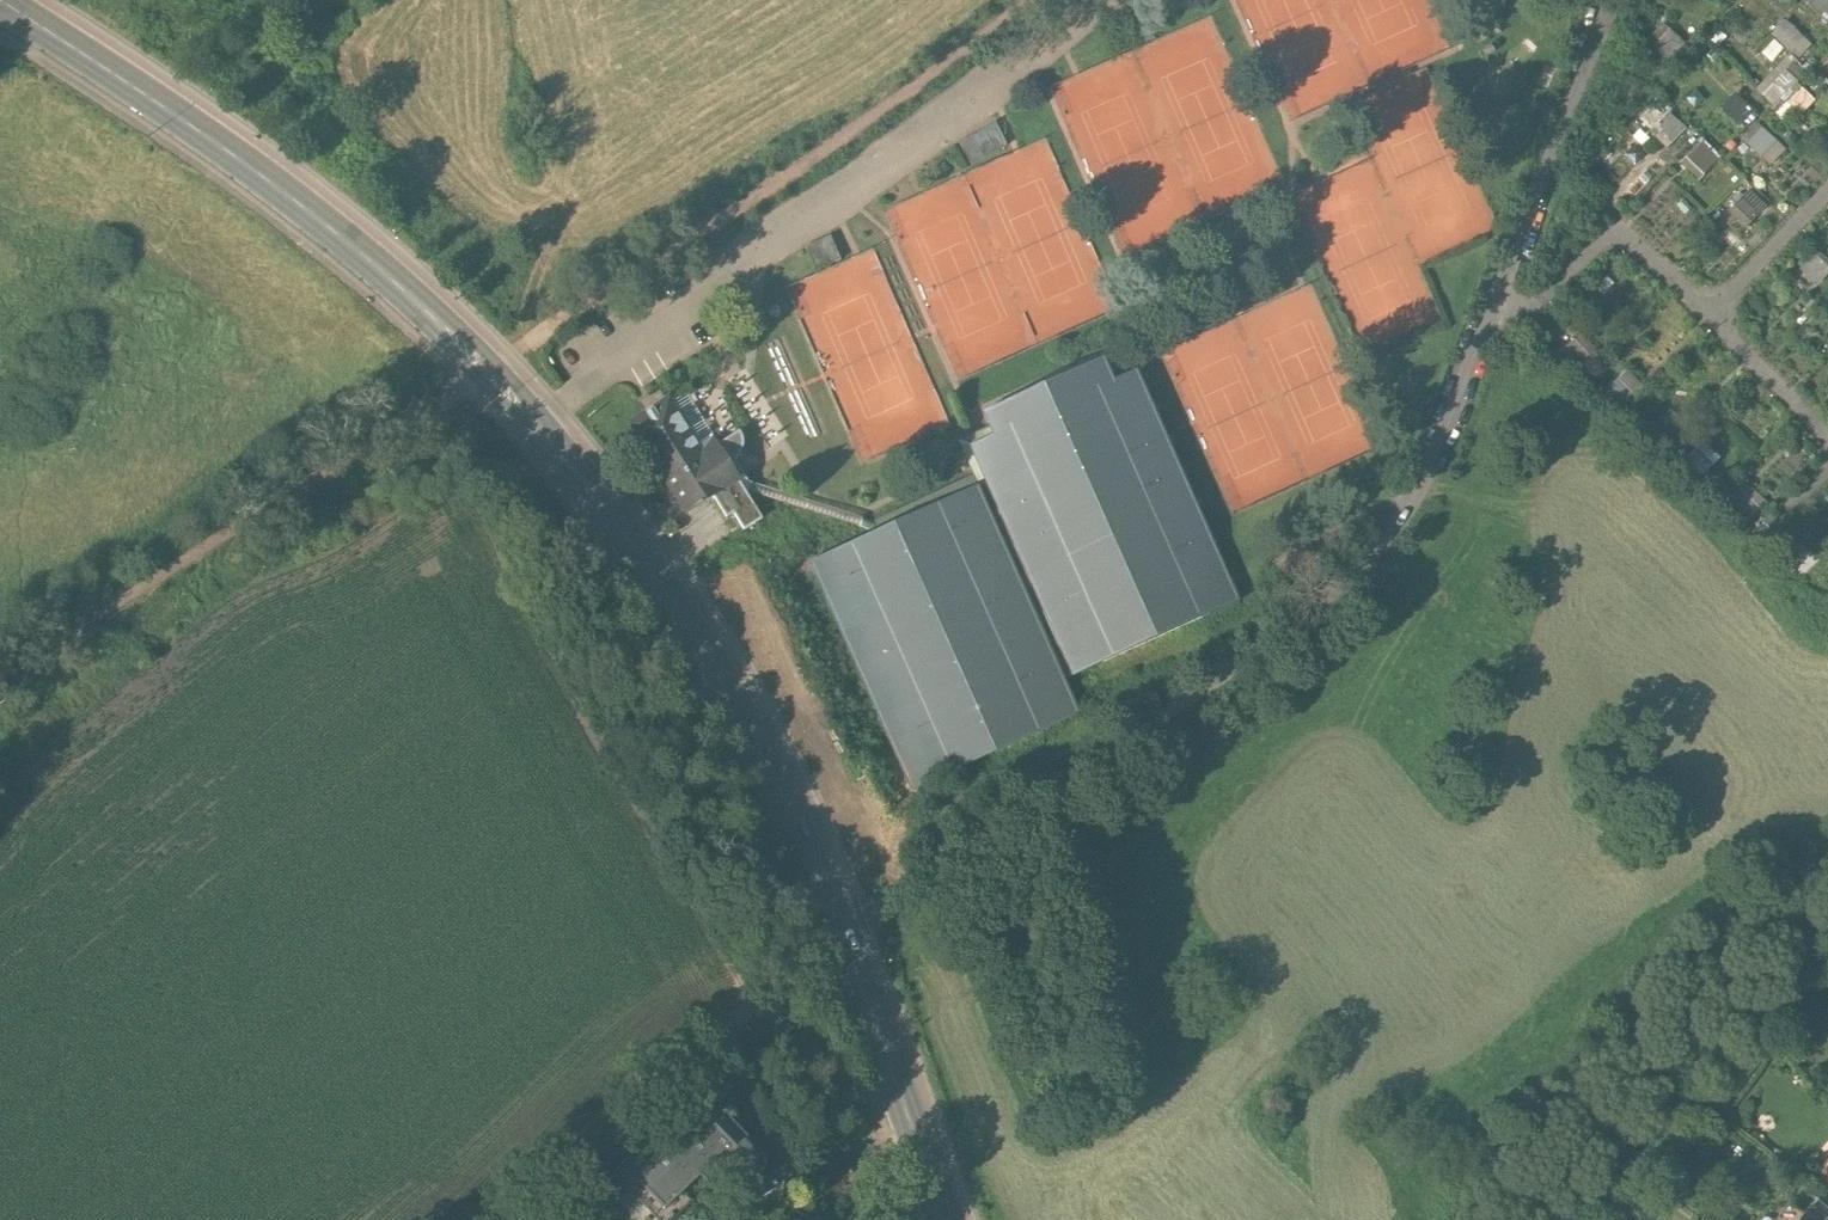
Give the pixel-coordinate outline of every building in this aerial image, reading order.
[(1827,24),(1827,0),(1797,0),(1827,24)] [(1766,33),(1785,51),(1800,35),(1780,17),(1766,33)] [(1749,87),(1767,107),(1803,74),(1785,55),(1749,87)] [(1714,108),(1738,131),(1755,113),(1731,90),(1714,108)] [(1663,147),(1685,127),(1667,108),(1645,128),(1663,147)] [(1023,138),(1010,115),(975,134),(988,157),(1023,138)] [(1741,142),(1764,165),(1781,147),(1758,125),(1741,142)] [(1696,180),(1717,157),(1697,140),(1676,163),(1696,180)] [(1741,227),(1764,206),(1747,188),(1724,209),(1741,227)] [(1811,286),(1827,270),(1827,264),(1814,250),(1795,269),(1811,286)] [(1555,352),(1572,368),(1585,354),(1568,338),(1555,352)] [(984,412),(994,434),(963,448),(976,479),(1067,680),(1242,601),(1138,370),(1116,380),(1106,357),(984,412)] [(1612,411),(1632,386),(1615,372),(1595,397),(1612,411)] [(716,435),(687,387),(646,411),(702,503),(731,486),(756,471),(729,427),(716,435)] [(769,492),(756,471),(731,486),(744,507),(769,492)] [(921,778),(1079,707),(1067,680),(976,479),(819,550),(921,778)] [(721,1133),(743,1113),(751,1110),(752,1105),(752,1100),(748,1097),(739,1096),(736,1099),(726,1089),(711,1103),(716,1114),(720,1119),(713,1125),(694,1106),(628,1165),(678,1219),(679,1219),(709,1195),(701,1186),(718,1169),(727,1180),(748,1162),(721,1133)] [(782,1154),(743,1113),(721,1133),(748,1162),(760,1175),(782,1154)] [(1808,1219),(1827,1219),(1827,1209),(1821,1204),(1808,1219)]
